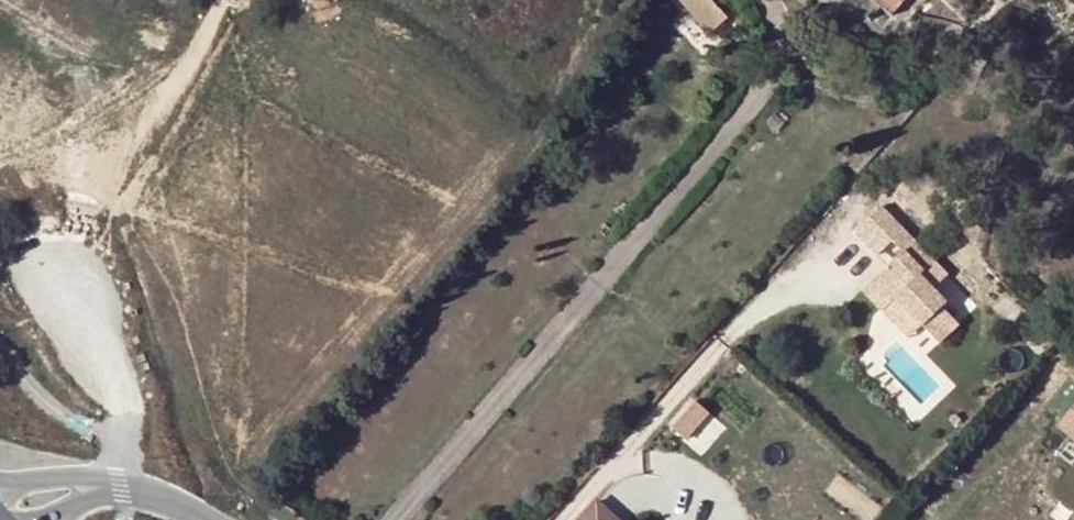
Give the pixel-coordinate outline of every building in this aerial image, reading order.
[(710,0),(676,0),(708,34),(727,17),(710,0)] [(889,18),(904,0),(868,0),(889,18)] [(932,261),(878,207),(852,233),(884,266),(860,289),(879,309),(892,297),(919,323),(936,341),(956,322),(940,306),(944,302),(931,290),(917,275),(932,261)] [(946,275),(932,261),(917,275),(931,290),(946,275)] [(892,297),(879,309),(905,337),(919,323),(892,297)] [(1056,424),(1073,439),(1073,399),(1056,424)] [(705,453),(730,423),(703,400),(677,430),(705,453)] [(578,519),(618,519),(596,500),(578,519)]
